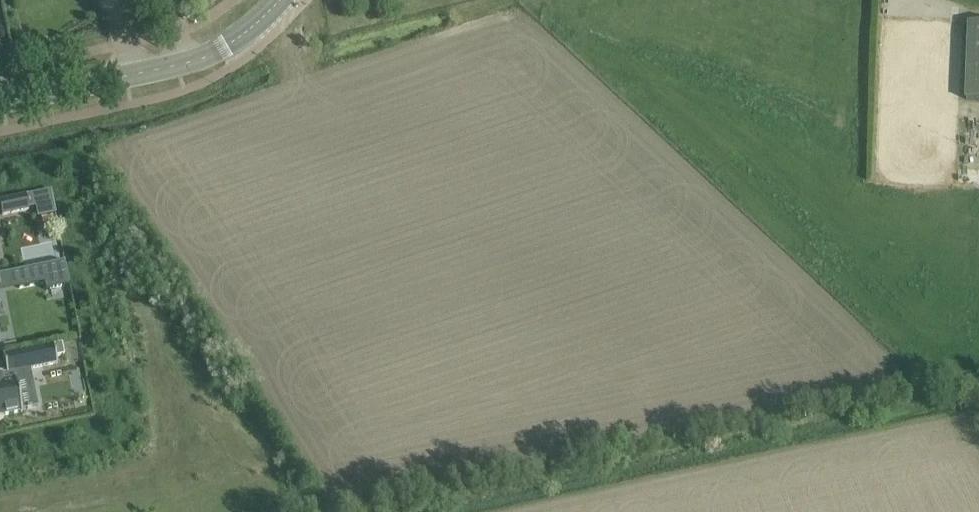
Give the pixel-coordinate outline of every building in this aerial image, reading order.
[(968,22),(966,100),(978,100),(978,23),(968,22)] [(0,200),(0,206),(2,215),(29,209),(26,195),(0,200)] [(64,261),(3,274),(5,284),(17,281),(18,288),(34,284),(44,282),(46,289),(69,284),(64,261)] [(61,343),(53,345),(56,357),(64,355),(61,343)] [(12,353),(15,370),(0,373),(0,420),(3,419),(2,415),(22,411),(16,382),(24,380),(22,370),(57,363),(56,357),(53,345),(12,353)]
